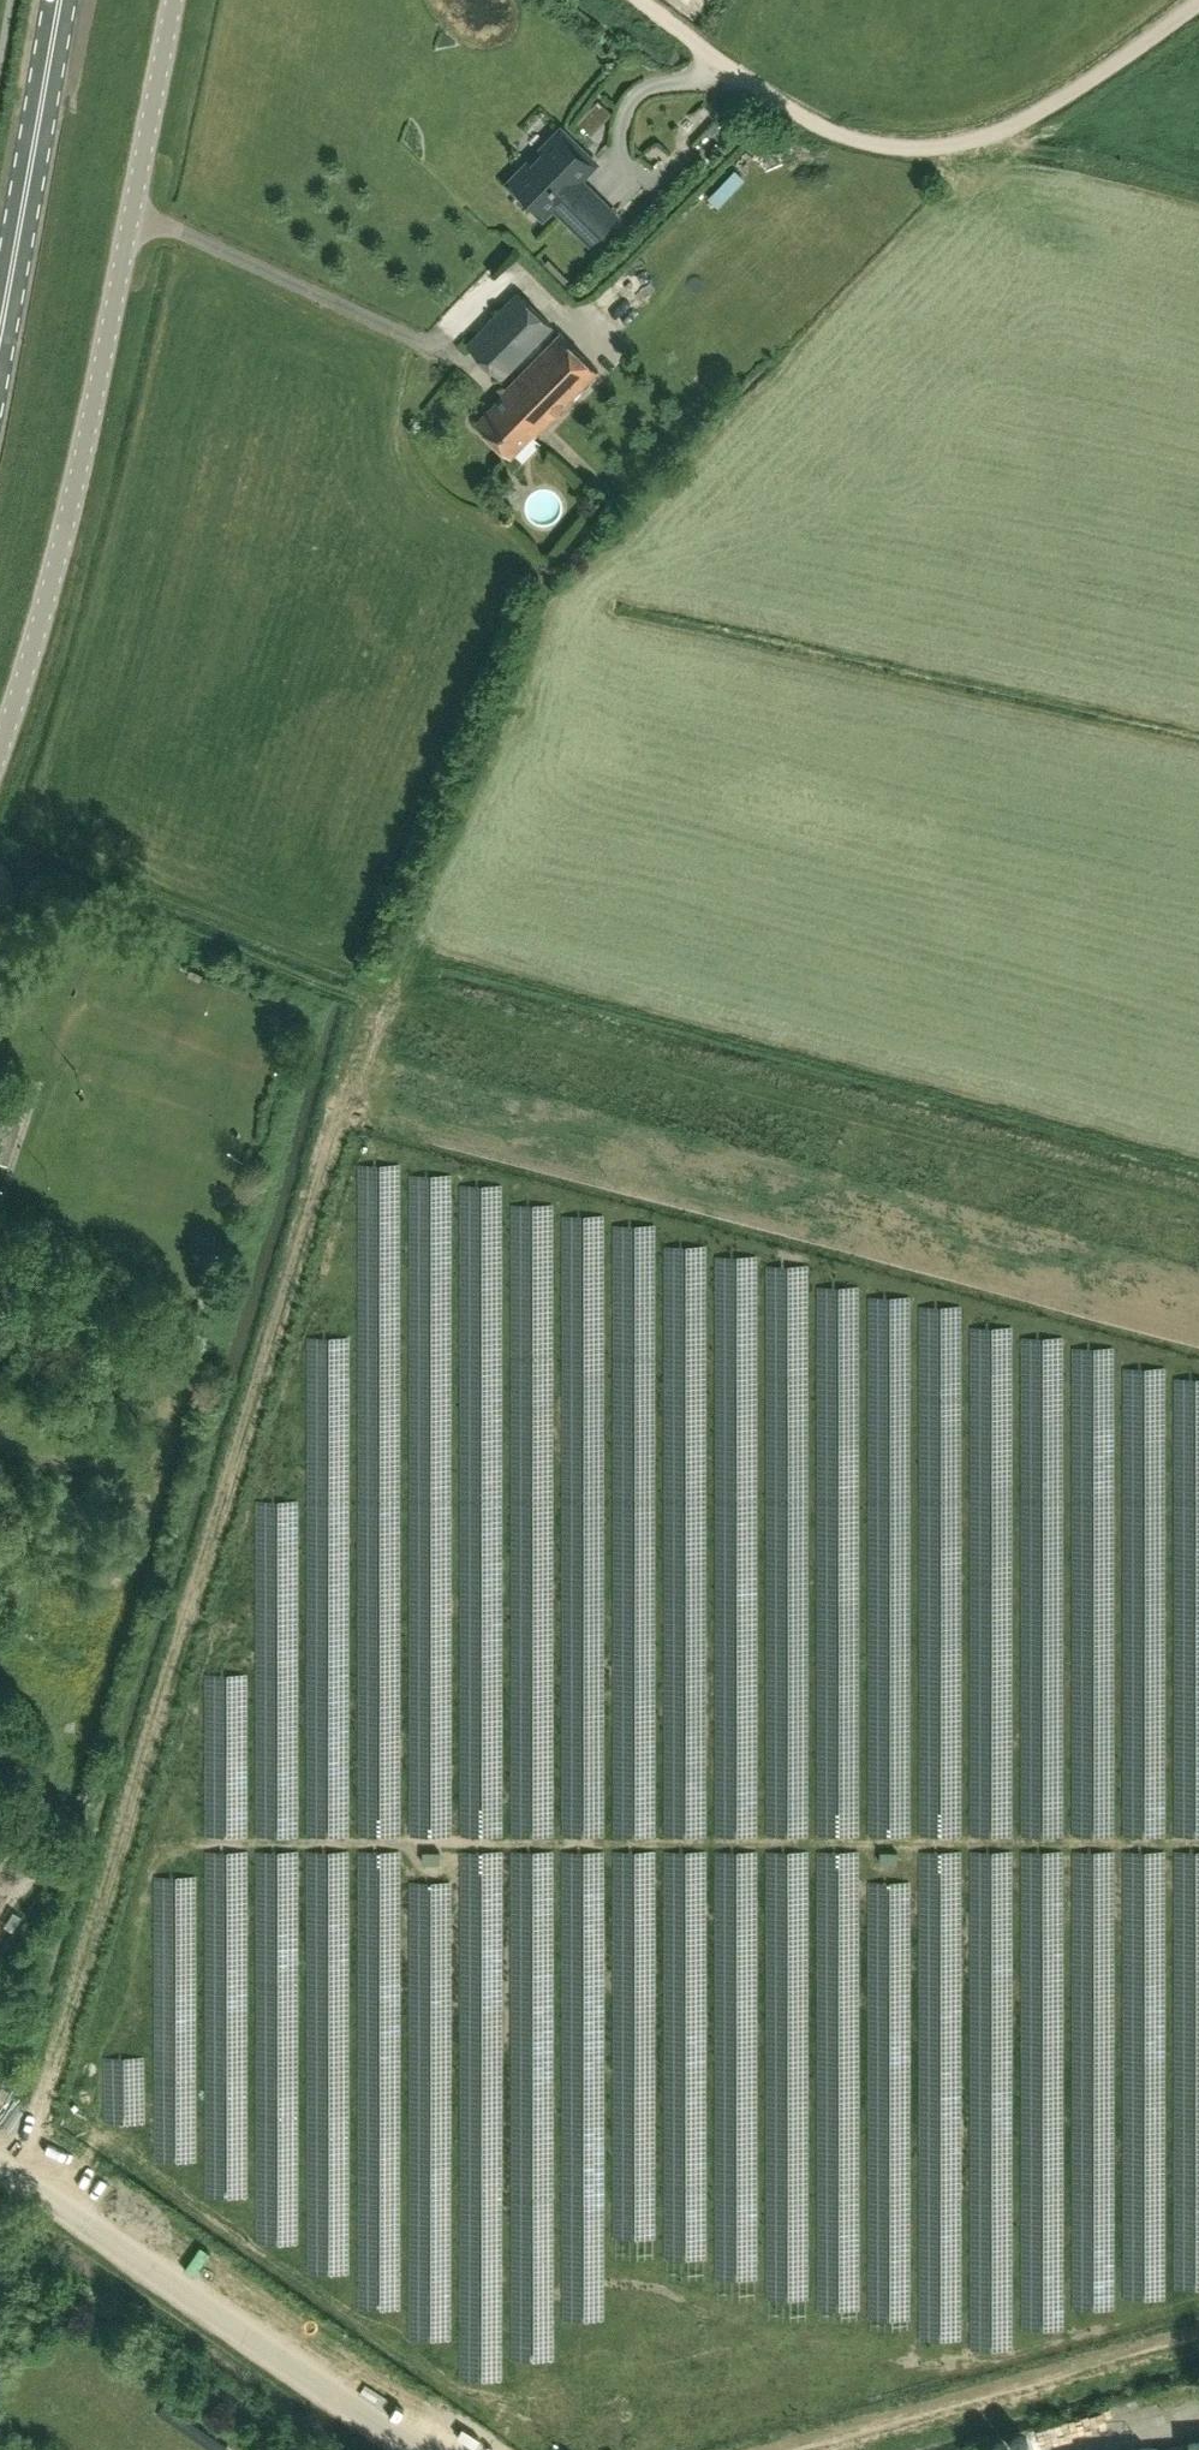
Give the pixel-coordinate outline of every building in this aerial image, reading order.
[(554,207),(590,242),(618,214),(589,186),(583,191),(576,185),(591,169),(561,138),(533,166),(528,162),(513,177),(550,212),(554,207)] [(554,325),(519,292),(468,344),(502,378),(554,325)] [(561,333),(502,392),(504,394),(477,421),(512,455),(534,432),(536,434),(599,370),(561,333)] [(11,1119),(3,1117),(7,1105),(0,1103),(0,1153),(11,1119)]
